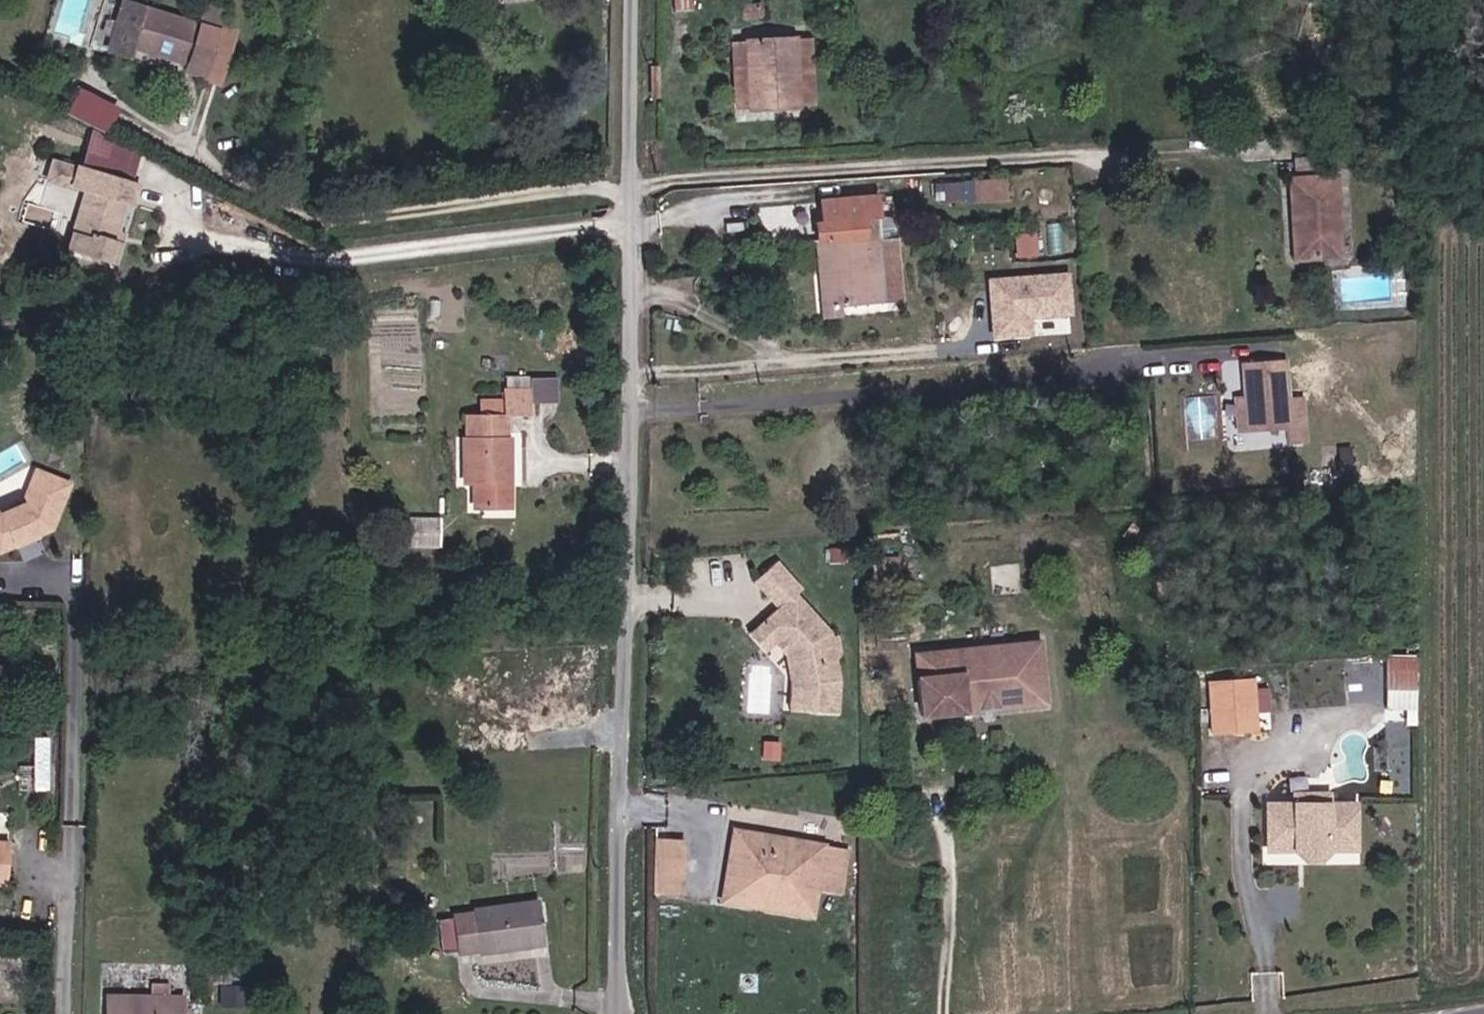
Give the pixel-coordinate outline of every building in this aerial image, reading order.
[(200,14),(195,28),(120,0),(99,0),(84,42),(122,56),(126,46),(196,77),(213,82),(228,40),(212,34),(217,20),(220,12),(203,6),(200,14)] [(708,21),(708,0),(688,0),(688,22),(708,21)] [(745,43),(748,111),(797,109),(793,41),(745,43)] [(811,108),(808,41),(793,41),(797,109),(811,108)] [(748,111),(745,43),(736,43),(739,112),(748,111)] [(114,129),(123,102),(77,88),(68,115),(114,129)] [(1324,161),(1301,162),(1302,181),(1324,180),(1324,161)] [(118,240),(107,237),(109,230),(118,200),(122,201),(128,179),(73,163),(67,185),(81,189),(62,250),(110,264),(118,240)] [(1010,201),(1010,178),(946,177),(945,200),(1010,201)] [(1308,227),(1309,260),(1341,257),(1338,179),(1324,180),(1302,181),(1292,181),(1293,227),(1308,227)] [(883,238),(883,228),(864,230),(863,218),(882,216),(880,196),(850,199),(852,220),(828,222),(830,248),(866,246),(865,240),(883,238)] [(883,228),(882,216),(863,218),(864,230),(883,228)] [(830,248),(828,222),(819,223),(821,248),(830,248)] [(1294,261),(1309,260),(1308,227),(1293,227),(1294,261)] [(109,230),(107,237),(118,240),(120,233),(109,230)] [(884,244),(883,238),(865,240),(866,246),(884,244)] [(866,253),(884,251),(884,244),(866,246),(866,253)] [(831,256),(866,253),(866,246),(830,248),(831,256)] [(868,271),(886,270),(884,251),(866,253),(868,271)] [(888,299),(886,270),(868,271),(866,253),(831,256),(836,304),(846,303),(888,299)] [(847,314),(846,303),(836,304),(831,256),(822,256),(829,316),(847,314)] [(991,334),(1076,332),(1075,272),(990,274),(991,334)] [(1239,374),(1241,409),(1243,443),(1281,441),(1281,456),(1299,455),(1297,413),(1279,413),(1277,373),(1239,374)] [(533,417),(534,393),(509,393),(509,404),(508,417),(533,417)] [(514,436),(508,436),(508,417),(509,404),(485,404),(485,416),(470,416),(470,437),(466,437),(467,484),(478,485),(478,508),(514,508),(514,436)] [(1234,443),(1243,443),(1241,409),(1232,410),(1234,443)] [(73,484),(41,471),(39,474),(38,537),(55,530),(73,484)] [(39,474),(26,504),(6,514),(0,512),(0,549),(3,551),(38,537),(39,474)] [(443,546),(443,521),(414,521),(414,547),(443,546)] [(784,713),(807,713),(807,719),(832,719),(831,686),(829,666),(833,656),(833,644),(826,639),(826,635),(788,599),(793,594),(766,568),(746,592),(771,614),(757,630),(789,660),(789,693),(784,693),(784,713)] [(745,644),(762,660),(771,650),(784,663),(784,693),(789,693),(789,660),(757,630),(745,644)] [(1031,652),(907,665),(915,727),(1039,714),(1031,652)] [(1424,686),(1423,656),(1393,657),(1394,687),(1424,686)] [(1255,718),(1252,694),(1252,687),(1209,691),(1212,722),(1255,718)] [(1270,717),(1267,693),(1252,694),(1255,718),(1270,717)] [(1294,809),(1267,809),(1268,854),(1320,862),(1328,853),(1355,853),(1354,808),(1327,808),(1327,798),(1294,799),(1294,809)] [(0,839),(0,879),(5,879),(8,839),(0,839)] [(807,923),(816,869),(766,863),(769,846),(725,839),(717,896),(761,903),(759,916),(807,923)] [(769,846),(766,863),(816,869),(818,854),(769,846)] [(672,899),(672,848),(648,848),(648,899),(672,899)] [(759,916),(761,903),(717,896),(715,909),(759,916)] [(548,950),(542,910),(472,920),(450,926),(455,959),(548,950)] [(114,998),(114,1013),(188,1013),(189,999),(114,998)]
